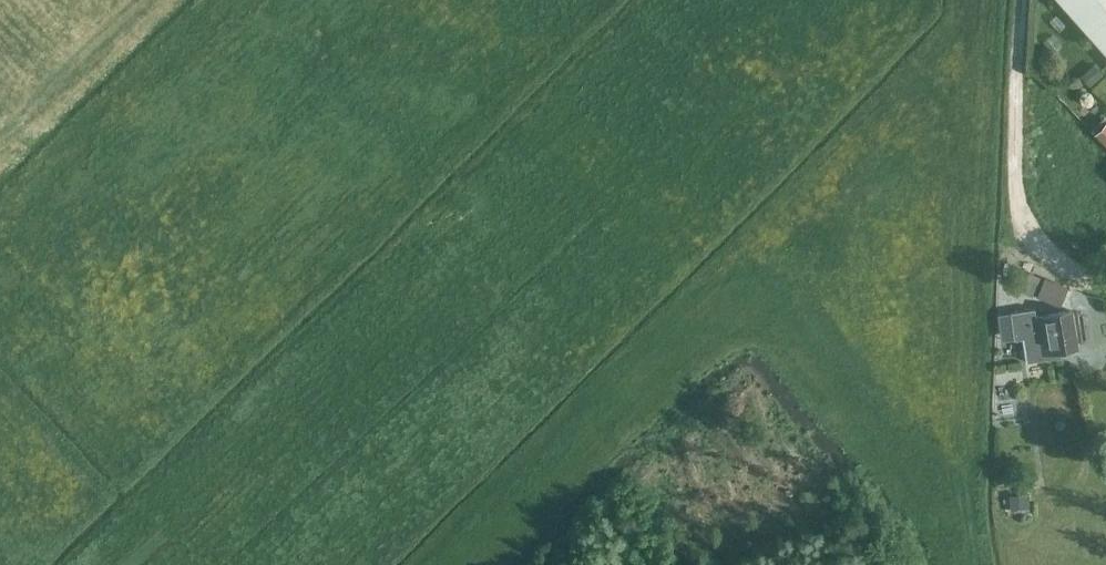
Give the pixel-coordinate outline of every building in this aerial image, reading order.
[(1105,53),(1105,0),(1059,0),(1105,53)] [(1094,134),(1105,145),(1105,121),(1094,134)] [(1011,314),(1012,321),(1009,321),(1008,313),(1001,314),(1001,312),(996,313),(996,323),(1002,322),(1003,332),(1014,330),(1016,339),(1033,336),(1035,347),(1024,349),(1026,363),(1060,357),(1059,350),(1077,347),(1071,310),(1035,316),(1034,310),(1011,314)] [(1007,488),(1007,490),(1007,498),(1007,499),(1015,503),(1023,498),(1024,488),(1015,486),(1007,488)]
